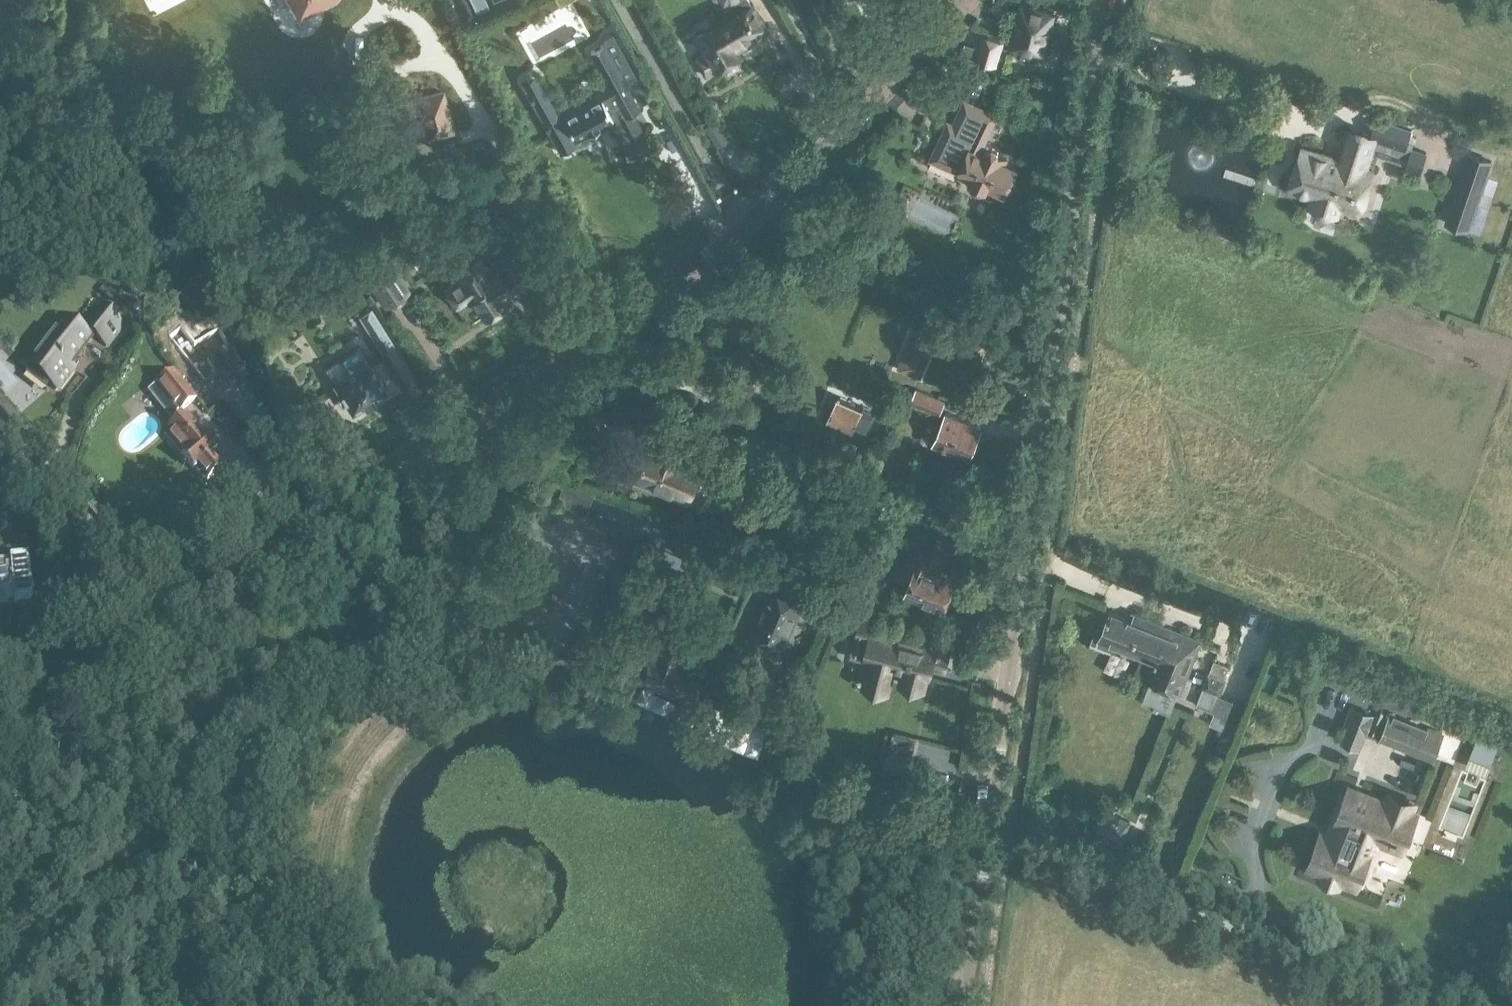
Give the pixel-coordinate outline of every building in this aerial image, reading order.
[(298,16),(328,0),(290,0),(298,16)] [(487,0),(472,0),(477,11),(490,5),(487,0)] [(736,11),(692,37),(702,53),(693,58),(703,76),(736,57),(731,48),(765,28),(750,3),(749,4),(747,0),(719,0),(722,5),(730,1),(736,11)] [(1051,11),(1019,4),(1009,45),(1042,52),(1051,11)] [(1005,40),(981,34),(975,59),(979,61),(979,62),(995,66),(996,64),(997,65),(1005,40)] [(538,106),(560,146),(576,138),(610,119),(622,141),(638,132),(628,114),(640,107),(624,77),(635,71),(616,37),(590,51),(603,77),(591,83),(596,93),(577,103),(576,99),(561,107),(555,97),(538,106)] [(975,59),(960,56),(957,67),(976,72),(979,62),(979,61),(975,59)] [(455,131),(444,89),(416,96),(426,138),(455,131)] [(950,119),(949,118),(942,135),(966,146),(967,146),(969,147),(957,171),(970,177),(968,182),(970,182),(974,187),(980,190),(985,190),(1004,199),(1019,167),(1007,162),(1009,157),(1000,153),(999,149),(992,146),(989,148),(988,148),(990,143),(986,141),(987,138),(985,137),(989,128),(976,122),(974,125),(970,123),(972,118),(954,109),(950,119)] [(1389,140),(1394,124),(1358,112),(1353,127),(1350,126),(1339,158),(1300,146),(1288,183),(1312,191),(1309,200),(1325,205),(1327,197),(1346,204),(1359,161),(1363,163),(1373,133),(1389,140)] [(728,138),(718,122),(708,127),(718,144),(728,138)] [(638,132),(622,141),(621,141),(632,158),(654,146),(644,129),(638,132)] [(1472,232),(1494,167),(1470,159),(1448,224),(1472,232)] [(695,210),(688,215),(695,227),(703,222),(695,210)] [(507,301),(505,297),(540,274),(522,247),(491,268),(481,254),(453,272),(456,277),(443,285),(457,306),(474,295),(486,315),(507,301)] [(384,308),(411,290),(390,259),(364,276),(384,308)] [(105,284),(99,291),(112,302),(118,294),(105,284)] [(136,311),(139,310),(134,297),(125,301),(131,318),(138,315),(136,311)] [(25,363),(58,386),(60,384),(74,367),(71,364),(95,333),(104,341),(121,317),(102,304),(100,305),(84,327),(64,311),(25,363)] [(359,315),(383,353),(395,345),(372,307),(359,315)] [(225,323),(234,340),(244,334),(236,318),(225,323)] [(944,341),(969,351),(964,362),(979,367),(990,341),(988,340),(989,338),(952,323),(944,341)] [(227,378),(232,385),(247,376),(228,342),(230,341),(229,339),(223,329),(211,336),(220,351),(214,354),(223,370),(219,372),(223,380),(227,378)] [(910,336),(897,368),(911,374),(910,376),(916,378),(917,376),(921,377),(934,345),(910,336)] [(352,412),(388,389),(369,359),(368,360),(359,346),(325,367),(334,382),(333,383),(340,393),(337,395),(342,404),(345,402),(352,412)] [(179,413),(197,399),(174,370),(156,385),(179,413)] [(910,402),(940,414),(946,400),(916,387),(910,402)] [(220,399),(211,389),(197,401),(206,412),(220,399)] [(826,423),(852,434),(856,425),(867,429),(875,410),(838,395),(826,423)] [(21,428),(0,404),(0,442),(2,445),(21,428)] [(979,426),(943,411),(931,442),(967,457),(979,426)] [(205,435),(186,413),(163,433),(181,455),(194,471),(195,470),(205,482),(226,465),(215,453),(219,450),(205,434),(205,435)] [(688,504),(704,467),(651,444),(636,481),(688,504)] [(12,524),(6,509),(0,511),(0,530),(12,524)] [(945,609),(956,582),(941,576),(944,568),(937,566),(942,553),(918,544),(907,574),(911,576),(905,592),(945,609)] [(622,584),(648,600),(657,582),(660,584),(668,568),(641,552),(622,584)] [(11,631),(9,607),(30,605),(25,555),(10,557),(11,568),(0,570),(0,632),(11,631)] [(800,601),(768,587),(750,630),(759,634),(759,638),(770,642),(773,639),(782,643),(800,601)] [(1107,609),(1100,626),(1097,625),(1090,643),(1111,651),(1113,645),(1115,646),(1116,642),(1155,658),(1165,630),(1159,628),(1161,623),(1133,612),(1130,618),(1107,609)] [(1165,630),(1155,658),(1147,679),(1181,693),(1202,638),(1161,623),(1159,628),(1165,630)] [(655,643),(641,678),(693,699),(691,704),(698,707),(705,691),(724,699),(740,659),(719,651),(724,639),(695,626),(690,638),(669,630),(662,646),(655,643)] [(867,662),(861,687),(890,695),(896,670),(900,671),(897,684),(926,691),(932,671),(946,675),(953,646),(926,638),(925,643),(870,629),(862,660),(867,662)] [(1199,685),(1201,686),(1195,701),(1211,707),(1217,693),(1218,693),(1224,679),(1222,678),(1227,664),(1211,658),(1207,671),(1205,671),(1199,685)] [(1267,670),(1261,684),(1273,690),(1279,676),(1267,670)] [(1246,705),(1220,695),(1213,714),(1238,724),(1246,705)] [(1391,713),(1382,737),(1433,757),(1442,733),(1391,713)] [(1475,746),(1494,754),(1498,744),(1479,737),(1475,746)] [(909,779),(913,758),(886,752),(882,772),(909,779)] [(1329,842),(1319,839),(1308,867),(1322,873),(1320,877),(1339,884),(1340,880),(1357,886),(1379,829),(1392,835),(1390,839),(1396,841),(1398,837),(1406,840),(1417,814),(1411,811),(1415,802),(1390,792),(1387,802),(1361,791),(1357,800),(1344,794),(1333,822),(1336,823),(1329,842)] [(1084,833),(1119,847),(1124,835),(1122,834),(1127,819),(1112,813),(1103,813),(1093,809),(1084,833)]
